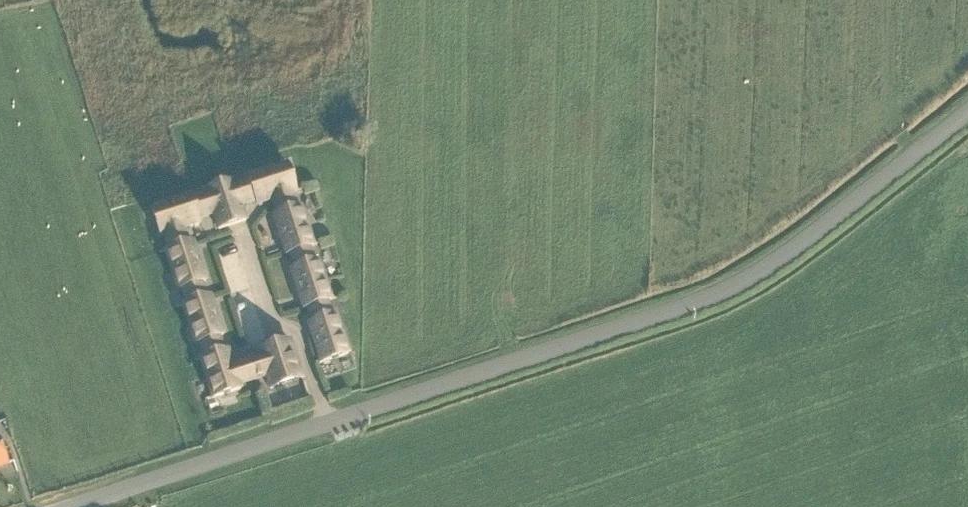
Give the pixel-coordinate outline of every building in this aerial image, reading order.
[(287,165),(249,178),(252,190),(237,195),(241,206),(256,201),(258,206),(273,200),(285,197),(296,193),(287,165)] [(210,203),(195,208),(198,220),(214,215),(219,231),(246,222),(241,206),(237,195),(233,183),(206,192),(210,203)] [(195,208),(191,197),(152,209),(161,237),(173,233),(177,248),(189,245),(184,229),(200,224),(198,220),(195,208)] [(290,212),(285,197),(273,200),(278,216),(274,217),(286,256),(291,254),(302,251),(314,247),(301,208),(290,212)] [(193,243),(189,245),(177,248),(166,252),(178,291),(190,287),(195,302),(206,299),(201,283),(206,282),(193,243)] [(302,251),(291,254),(296,270),(291,271),(304,310),(308,309),(320,305),(331,301),(319,262),(307,266),(302,251)] [(195,302),(183,306),(196,345),(208,341),(212,356),(224,353),(219,337),(223,336),(211,297),(206,299),(195,302)] [(325,320),(320,305),(308,309),(313,324),(309,325),(321,364),(349,355),(336,316),(325,320)] [(260,358),(249,362),(255,381),(266,377),(271,391),(303,381),(290,342),(258,353),(260,358)] [(228,351),(224,353),(212,356),(201,360),(213,399),(241,390),(239,386),(255,381),(249,362),(233,367),(228,351)]
